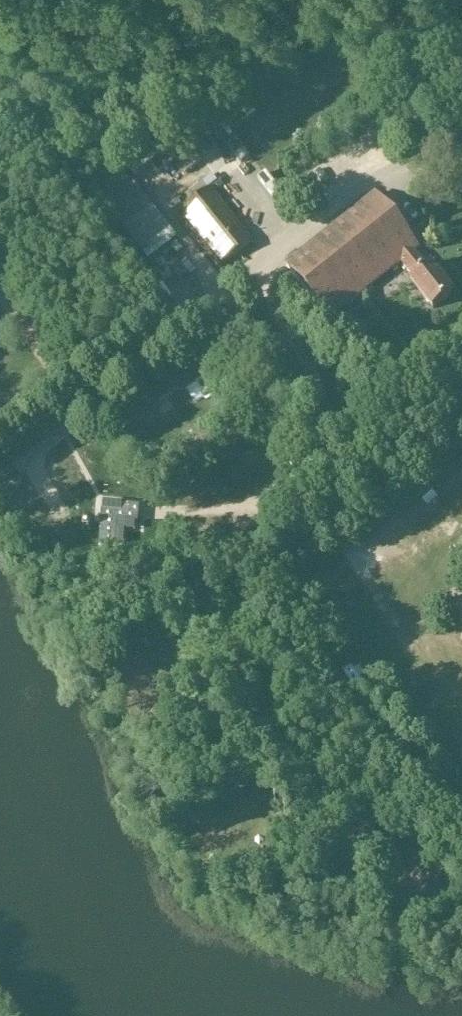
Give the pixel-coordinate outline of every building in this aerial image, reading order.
[(163,177),(128,186),(135,212),(157,205),(164,230),(177,227),(163,177)] [(220,269),(251,244),(209,191),(178,216),(220,269)] [(417,252),(392,220),(374,197),(285,267),(329,322),(399,265),(412,281),(409,283),(432,312),(452,295),(429,267),(425,270),(413,254),(417,252)] [(110,512),(106,554),(124,555),(124,554),(132,555),(133,540),(143,541),(144,533),(145,533),(147,515),(110,512)] [(461,745),(461,724),(461,722),(451,729),(461,745)]
